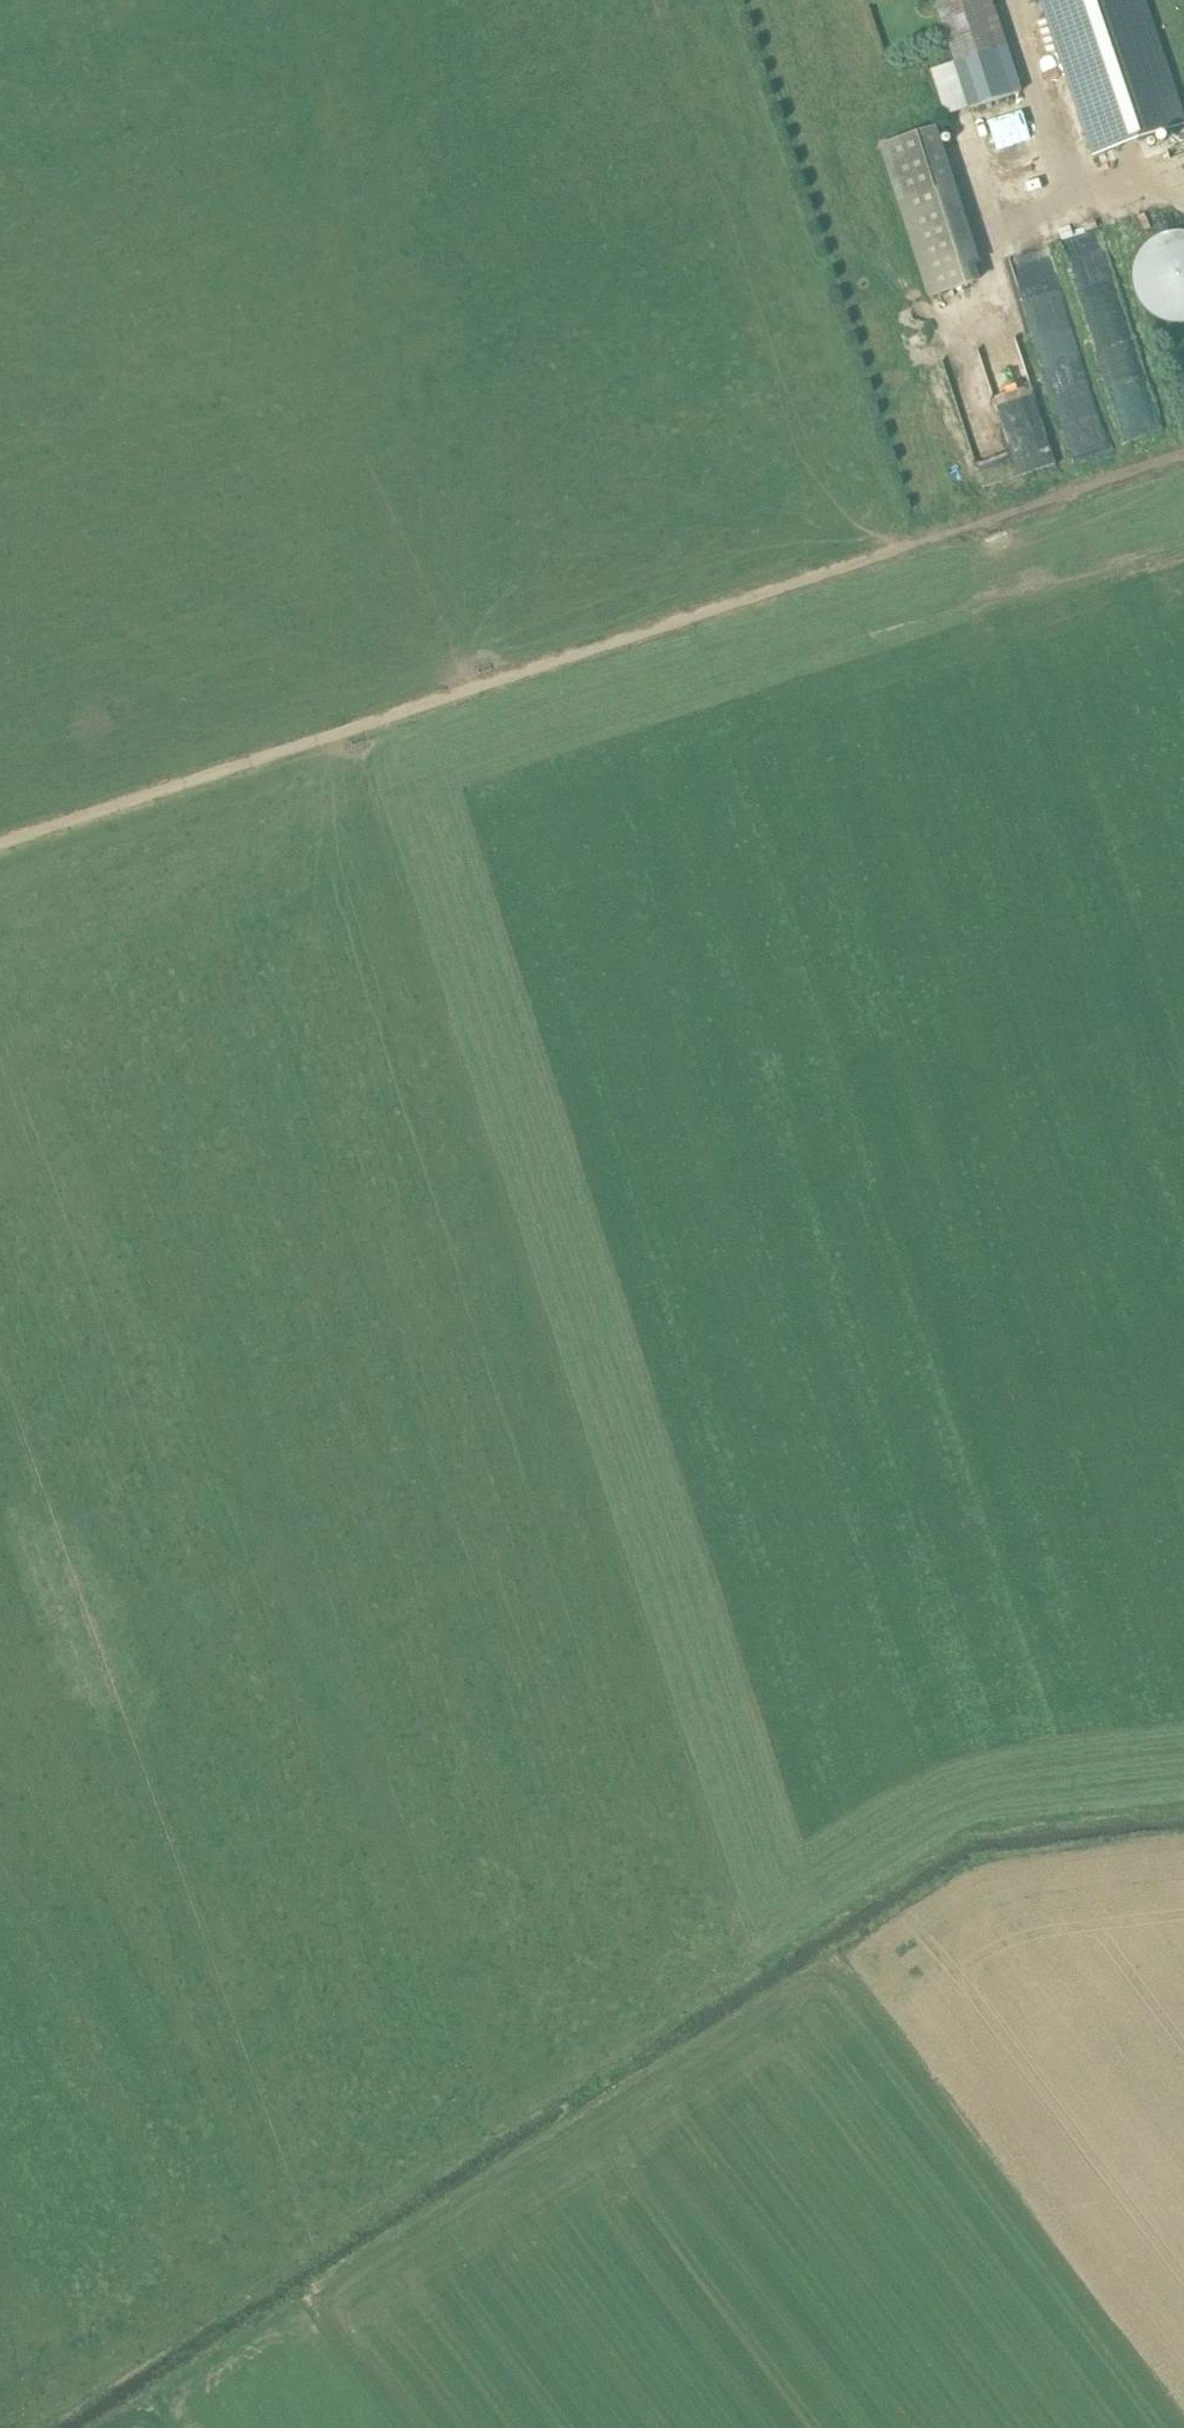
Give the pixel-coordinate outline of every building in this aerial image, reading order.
[(981,0),(935,0),(958,65),(931,75),(947,120),(1015,96),(981,0)] [(1145,0),(1042,0),(1096,157),(1183,127),(1183,113),(1145,0)] [(989,125),(1016,194),(1029,190),(1002,120),(989,125)] [(986,279),(937,127),(879,145),(928,298),(986,279)] [(1180,231),(1171,231),(1162,234),(1154,238),(1147,243),(1141,250),(1137,258),(1134,267),(1133,276),(1134,284),(1136,293),(1140,301),(1146,308),(1153,314),(1160,318),(1169,321),(1178,322),(1183,322),(1183,231),(1180,231)]
